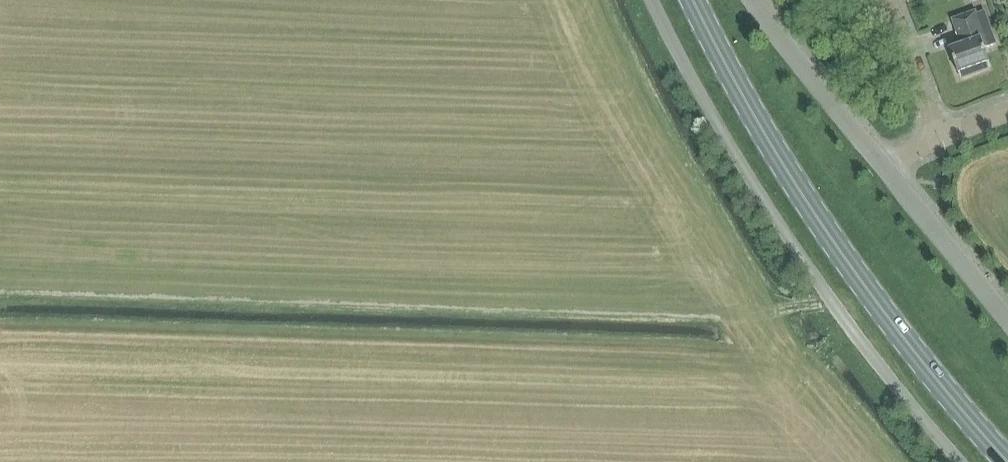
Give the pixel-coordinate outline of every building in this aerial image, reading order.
[(983,48),(987,47),(996,43),(984,11),(975,14),(975,12),(952,20),(961,46),(949,50),(958,74),(974,68),(976,73),(989,68),(988,63),(989,63),(983,48)]
